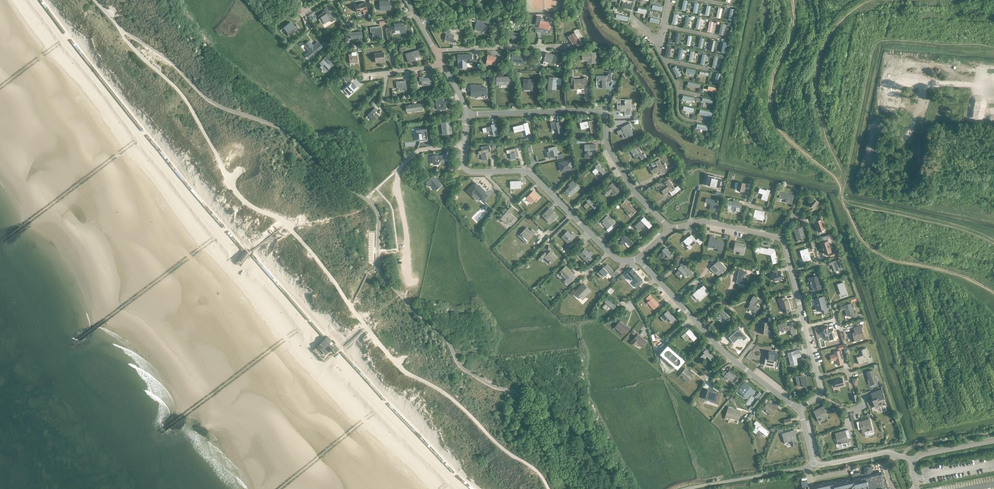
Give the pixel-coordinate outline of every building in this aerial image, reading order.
[(380,10),(390,9),(389,0),(379,1),(380,10)] [(365,2),(355,4),(357,12),(363,10),(364,14),(368,13),(365,2)] [(335,20),(327,7),(323,9),(325,11),(323,13),(323,12),(318,15),(320,18),(318,19),(322,24),(330,19),(332,22),(332,21),(334,19),(335,20)] [(537,16),(535,24),(539,25),(539,26),(544,27),(543,29),(548,31),(550,23),(541,21),(542,17),(537,16)] [(476,23),(475,29),(485,31),(486,25),(484,24),(484,21),(477,20),(476,23)] [(285,26),(284,27),(288,32),(287,33),(289,36),(299,28),(297,25),(295,27),(291,22),(285,26)] [(381,29),(381,26),(378,26),(370,27),(371,31),(372,31),(373,35),(378,35),(378,38),(382,38),(382,34),(381,29)] [(568,36),(571,41),(572,41),(574,44),(576,43),(578,46),(582,43),(580,40),(575,33),(575,32),(568,36)] [(453,42),(454,35),(450,34),(447,33),(445,40),(450,41),(450,42),(453,42)] [(304,45),(310,51),(306,55),(308,58),(319,49),(316,46),(315,47),(309,41),(304,45)] [(414,57),(419,56),(417,50),(409,52),(411,59),(414,58),(414,57)] [(583,60),(588,60),(589,63),(596,62),(596,52),(588,52),(588,54),(587,54),(587,52),(583,52),(583,60)] [(552,63),(554,55),(546,53),(544,59),(549,61),(548,62),(552,63)] [(472,54),(458,55),(458,63),(459,63),(459,68),(465,67),(467,67),(467,62),(472,62),(472,61),(472,54)] [(517,54),(515,62),(524,63),(524,62),(527,62),(528,60),(529,60),(530,55),(520,54),(517,54)] [(495,65),(496,57),(488,55),(487,62),(492,63),(492,64),(495,65)] [(326,71),(333,64),(331,62),(332,60),(329,57),(328,57),(326,56),(319,63),(322,65),(320,66),(323,69),(324,68),(326,71)] [(923,67),(923,61),(914,61),(914,58),(890,56),(890,61),(896,61),(895,66),(894,66),(895,63),(888,63),(888,65),(888,74),(891,74),(890,79),(896,79),(899,77),(900,74),(912,75),(912,71),(913,71),(913,66),(923,67)] [(672,68),(677,77),(681,75),(676,66),(672,68)] [(928,77),(929,68),(923,67),(922,76),(925,77),(925,79),(928,79),(928,80),(937,81),(937,77),(928,77)] [(608,73),(608,76),(596,76),(596,80),(602,80),(602,88),(607,88),(607,81),(608,81),(612,81),(612,73),(608,73)] [(432,85),(431,77),(424,78),(424,76),(420,77),(420,81),(422,81),(422,85),(428,85),(432,85)] [(497,84),(511,84),(511,76),(496,76),(497,84)] [(548,76),(547,91),(551,92),(551,89),(556,89),(557,83),(559,83),(559,84),(560,85),(561,78),(557,78),(557,77),(548,76)] [(587,79),(575,80),(575,78),(571,78),(571,85),(574,85),(575,90),(577,90),(577,89),(584,88),(584,86),(587,86),(587,79)] [(534,83),(534,79),(524,79),(523,89),(531,89),(532,83),(534,83)] [(928,81),(912,79),(911,87),(927,89),(928,81)] [(351,82),(349,84),(344,89),(347,93),(349,96),(357,88),(351,82)] [(471,96),(487,96),(486,87),(471,88),(471,96)] [(879,107),(900,108),(902,89),(881,87),(879,107)] [(443,107),(446,107),(445,102),(442,102),(442,99),(436,100),(436,106),(438,105),(439,109),(443,109),(443,107)] [(620,111),(632,111),(632,99),(625,99),(625,105),(617,105),(617,109),(620,109),(620,111)] [(371,118),(373,121),(378,116),(375,112),(377,110),(375,108),(368,114),(371,118)] [(591,133),(596,132),(593,120),(590,121),(591,123),(588,123),(587,121),(580,123),(581,129),(590,127),(591,133)] [(555,121),(550,122),(552,129),(557,128),(559,134),(563,133),(560,121),(558,122),(558,124),(556,124),(555,121)] [(443,135),(452,133),(451,122),(442,123),(443,135)] [(515,132),(525,130),(526,135),(531,134),(528,122),(525,123),(525,124),(513,127),(515,132)] [(486,127),(483,128),(484,132),(487,132),(487,131),(493,130),(494,136),(498,135),(495,123),(492,124),(493,126),(486,127)] [(630,123),(625,125),(623,126),(623,128),(617,131),(619,135),(624,133),(626,138),(630,136),(633,135),(632,132),(633,131),(631,128),(632,127),(630,123)] [(427,128),(416,130),(417,139),(418,139),(418,141),(424,140),(424,141),(428,141),(427,128)] [(587,149),(588,152),(588,154),(585,154),(585,158),(589,158),(589,156),(591,156),(591,152),(596,152),(595,143),(584,144),(585,150),(587,149)] [(482,150),(478,151),(479,154),(481,154),(483,160),(488,159),(488,158),(491,157),(489,152),(491,151),(489,145),(481,147),(482,150)] [(558,159),(564,157),(563,154),(558,155),(556,146),(549,148),(549,151),(548,151),(550,158),(555,156),(557,155),(558,159)] [(642,154),(638,147),(635,148),(630,150),(634,156),(636,158),(639,156),(641,160),(646,157),(644,153),(642,154)] [(516,157),(519,156),(517,148),(509,149),(510,152),(510,153),(511,159),(516,158),(516,157)] [(438,160),(445,159),(444,155),(438,156),(438,155),(433,155),(434,163),(439,163),(438,160)] [(562,167),(563,171),(574,168),(571,159),(559,162),(560,167),(562,167)] [(654,166),(657,164),(658,167),(651,170),(653,174),(659,171),(660,172),(665,170),(667,169),(666,167),(666,166),(665,163),(662,165),(659,160),(652,163),(654,166)] [(603,175),(607,172),(598,163),(596,165),(597,166),(592,171),(595,174),(599,171),(603,175)] [(709,175),(706,185),(719,188),(719,184),(721,184),(722,181),(720,181),(721,178),(709,175)] [(434,188),(436,190),(441,185),(438,181),(439,180),(437,178),(431,184),(434,187),(434,188)] [(668,186),(662,191),(665,195),(670,191),(671,193),(672,196),(681,190),(678,185),(675,188),(669,179),(665,182),(668,186)] [(571,196),(574,193),(580,188),(573,180),(569,184),(571,185),(566,190),(571,196)] [(735,183),(734,187),(735,188),(737,189),(746,191),(747,188),(744,188),(745,183),(739,182),(738,182),(736,182),(735,183)] [(480,198),(484,193),(485,192),(484,192),(485,191),(480,186),(479,187),(475,183),(467,191),(470,194),(473,191),(480,198)] [(605,190),(608,193),(608,194),(611,191),(615,195),(621,189),(619,187),(617,188),(612,183),(605,190)] [(766,190),(760,188),(758,192),(763,194),(761,199),(767,201),(770,190),(767,189),(766,190)] [(531,202),(538,196),(533,191),(527,198),(531,202)] [(792,204),(794,195),(780,192),(779,198),(780,198),(780,197),(786,198),(785,202),(792,204)] [(595,209),(598,206),(589,198),(588,199),(589,201),(584,206),(587,209),(591,205),(595,209)] [(717,203),(718,200),(706,198),(705,202),(711,203),(709,209),(714,210),(715,203),(717,203)] [(819,202),(813,198),(808,204),(814,209),(819,202)] [(627,199),(621,205),(623,207),(624,206),(629,211),(627,212),(631,216),(632,214),(636,211),(628,203),(629,202),(627,199)] [(726,206),(726,208),(740,211),(741,209),(742,203),(728,200),(726,206)] [(507,206),(502,203),(496,212),(501,215),(503,212),(512,217),(514,213),(505,208),(507,206)] [(765,212),(755,210),(753,218),(763,220),(762,222),(765,223),(767,217),(764,216),(765,212)] [(554,220),(558,216),(553,211),(549,214),(547,212),(543,215),(548,221),(551,217),(554,220)] [(607,215),(601,221),(608,228),(607,229),(609,232),(613,227),(611,225),(614,222),(607,215)] [(644,217),(642,219),(641,220),(635,226),(639,230),(645,224),(649,228),(652,225),(644,217)] [(819,232),(826,229),(822,219),(815,222),(819,232)] [(798,229),(795,230),(798,239),(805,237),(802,227),(800,228),(800,226),(797,227),(798,229)] [(527,228),(521,234),(519,236),(526,243),(528,240),(534,234),(527,228)] [(568,243),(576,236),(573,234),(571,236),(567,232),(563,236),(566,240),(568,243)] [(630,246),(634,243),(626,234),(624,236),(625,237),(620,242),(622,245),(627,241),(630,246)] [(688,236),(685,239),(684,241),(688,245),(687,246),(690,250),(692,247),(697,241),(700,244),(703,242),(699,238),(696,240),(691,235),(689,237),(688,236)] [(714,237),(710,236),(708,246),(712,247),(712,246),(718,248),(720,240),(716,239),(715,239),(714,239),(714,237)] [(828,240),(820,243),(822,250),(823,249),(824,254),(831,251),(828,240)] [(743,253),(744,252),(746,244),(737,242),(736,245),(735,245),(734,249),(740,251),(740,252),(743,253)] [(771,254),(773,261),(774,263),(778,262),(775,250),(775,249),(772,248),(772,250),(756,246),(755,251),(771,254)] [(670,259),(673,256),(665,247),(663,249),(664,250),(659,255),(662,258),(666,254),(670,259)] [(585,249),(580,254),(584,257),(583,258),(586,261),(586,260),(589,263),(593,259),(590,256),(593,253),(591,251),(589,253),(585,249)] [(804,261),(811,259),(807,249),(800,251),(804,261)] [(249,252),(246,250),(243,255),(240,258),(242,260),(249,252)] [(552,264),(558,258),(551,251),(545,257),(552,264)] [(715,273),(716,273),(718,275),(721,273),(721,274),(727,268),(719,260),(714,264),(710,268),(715,273)] [(835,272),(841,269),(838,260),(829,263),(830,265),(832,264),(835,272)] [(680,264),(681,265),(679,267),(680,268),(675,273),(678,276),(682,272),(687,276),(688,275),(691,277),(693,274),(691,271),(692,270),(689,267),(688,268),(686,266),(687,265),(683,262),(680,264)] [(605,276),(604,275),(608,272),(612,276),(615,273),(607,264),(605,266),(606,267),(604,269),(602,268),(597,273),(602,278),(605,276)] [(567,279),(565,281),(568,284),(574,277),(573,275),(574,274),(566,266),(560,272),(567,279)] [(630,270),(625,275),(630,280),(634,276),(638,280),(634,284),(637,287),(644,281),(642,279),(643,279),(633,268),(631,270),(630,270)] [(745,285),(748,278),(745,276),(747,271),(740,269),(738,276),(739,276),(737,282),(745,285)] [(777,270),(772,271),(775,281),(782,279),(781,272),(778,272),(777,270)] [(814,277),(808,278),(809,282),(812,281),(813,287),(815,287),(816,290),(822,288),(821,285),(820,285),(817,276),(814,277)] [(841,295),(847,293),(843,282),(838,284),(841,295)] [(583,299),(591,291),(586,285),(582,289),(580,286),(575,291),(583,299)] [(696,291),(693,293),(700,301),(702,299),(708,294),(706,291),(708,289),(704,285),(702,287),(700,289),(699,288),(696,291)] [(653,297),(650,294),(646,298),(649,301),(648,302),(654,309),(659,304),(653,297)] [(756,313),(759,308),(756,306),(760,299),(754,295),(750,301),(751,302),(748,308),(756,313)] [(824,296),(814,299),(817,310),(822,309),(823,313),(824,312),(828,312),(824,296)] [(784,312),(791,311),(788,299),(786,300),(785,297),(778,299),(779,302),(781,302),(784,312)] [(613,309),(616,306),(607,298),(606,300),(607,302),(602,307),(606,310),(609,306),(613,309)] [(851,303),(840,307),(841,310),(845,309),(847,316),(851,314),(852,317),(855,316),(851,303)] [(727,320),(730,317),(722,309),(720,311),(721,312),(716,316),(719,320),(723,316),(727,320)] [(660,317),(661,318),(664,322),(668,318),(672,322),(675,319),(668,311),(660,317)] [(627,327),(620,321),(615,327),(620,332),(624,335),(630,328),(628,326),(627,327)] [(767,333),(768,323),(762,322),(761,328),(758,327),(758,332),(767,333)] [(793,335),(797,334),(794,322),(791,323),(791,325),(782,327),(783,331),(791,329),(793,335)] [(860,325),(854,327),(855,332),(852,333),(855,341),(865,338),(860,325)] [(827,326),(821,327),(824,338),(826,337),(827,342),(836,340),(833,329),(828,330),(827,326)] [(738,333),(730,340),(733,343),(735,345),(742,339),(745,342),(748,339),(741,331),(742,330),(739,328),(736,331),(738,333)] [(694,341),(697,338),(689,329),(687,331),(688,332),(683,337),(686,340),(690,336),(694,341)] [(647,341),(638,334),(632,342),(635,345),(637,343),(642,347),(647,341)] [(328,336),(320,343),(328,352),(332,348),(335,352),(339,349),(328,336)] [(864,355),(857,357),(858,361),(859,364),(864,362),(863,360),(865,359),(867,363),(872,362),(870,357),(866,348),(862,349),(864,355)] [(678,366),(683,361),(669,349),(664,354),(678,366)] [(711,360),(715,357),(707,349),(705,350),(706,352),(701,356),(703,360),(708,356),(711,360)] [(796,356),(801,355),(799,350),(788,353),(791,364),(797,362),(796,356)] [(765,358),(764,364),(775,366),(777,355),(777,353),(769,351),(767,358),(765,358)] [(840,351),(834,352),(835,354),(830,355),(831,360),(836,359),(838,365),(843,364),(840,351)] [(688,382),(695,374),(692,371),(690,373),(685,369),(681,374),(686,379),(685,379),(688,382)] [(725,371),(722,374),(724,376),(729,380),(734,383),(739,377),(730,370),(728,372),(727,372),(725,371)] [(873,370),(867,372),(869,380),(868,380),(870,385),(878,382),(877,378),(876,378),(873,370)] [(803,387),(808,386),(806,376),(801,377),(800,375),(795,377),(797,384),(802,383),(803,387)] [(843,378),(834,380),(836,387),(844,385),(843,378)] [(747,383),(745,381),(741,386),(744,388),(740,392),(747,398),(751,393),(753,394),(755,391),(747,384),(747,383)] [(707,394),(706,398),(715,401),(715,402),(719,404),(722,393),(708,389),(707,394)] [(871,393),(873,399),(874,403),(876,407),(880,406),(886,404),(884,398),(885,397),(882,389),(871,393)] [(771,415),(778,406),(775,404),(773,406),(768,402),(764,408),(769,412),(768,412),(771,415)] [(737,411),(733,409),(733,408),(729,407),(725,419),(729,420),(730,417),(735,418),(735,419),(738,420),(741,410),(738,409),(737,411)] [(825,418),(828,417),(823,407),(814,411),(818,421),(825,417),(825,418)] [(861,429),(862,432),(865,432),(865,431),(872,429),(869,419),(857,422),(859,430),(861,429)] [(767,435),(770,432),(761,425),(756,421),(754,423),(757,426),(753,431),(756,433),(756,434),(759,436),(762,432),(767,435)] [(845,431),(835,433),(838,444),(845,442),(847,447),(851,446),(850,441),(848,442),(847,438),(851,438),(848,429),(845,430),(845,431)] [(782,433),(783,438),(784,442),(792,440),(794,446),(798,445),(795,433),(791,434),(790,431),(782,433)] [(871,474),(872,473),(872,470),(874,469),(874,467),(874,466),(872,466),(871,467),(868,467),(865,468),(865,472),(866,474),(868,475),(853,478),(853,477),(833,482),(833,481),(816,485),(816,486),(814,487),(814,488),(887,488),(885,484),(884,484),(881,473),(879,474),(878,472),(871,474)]
